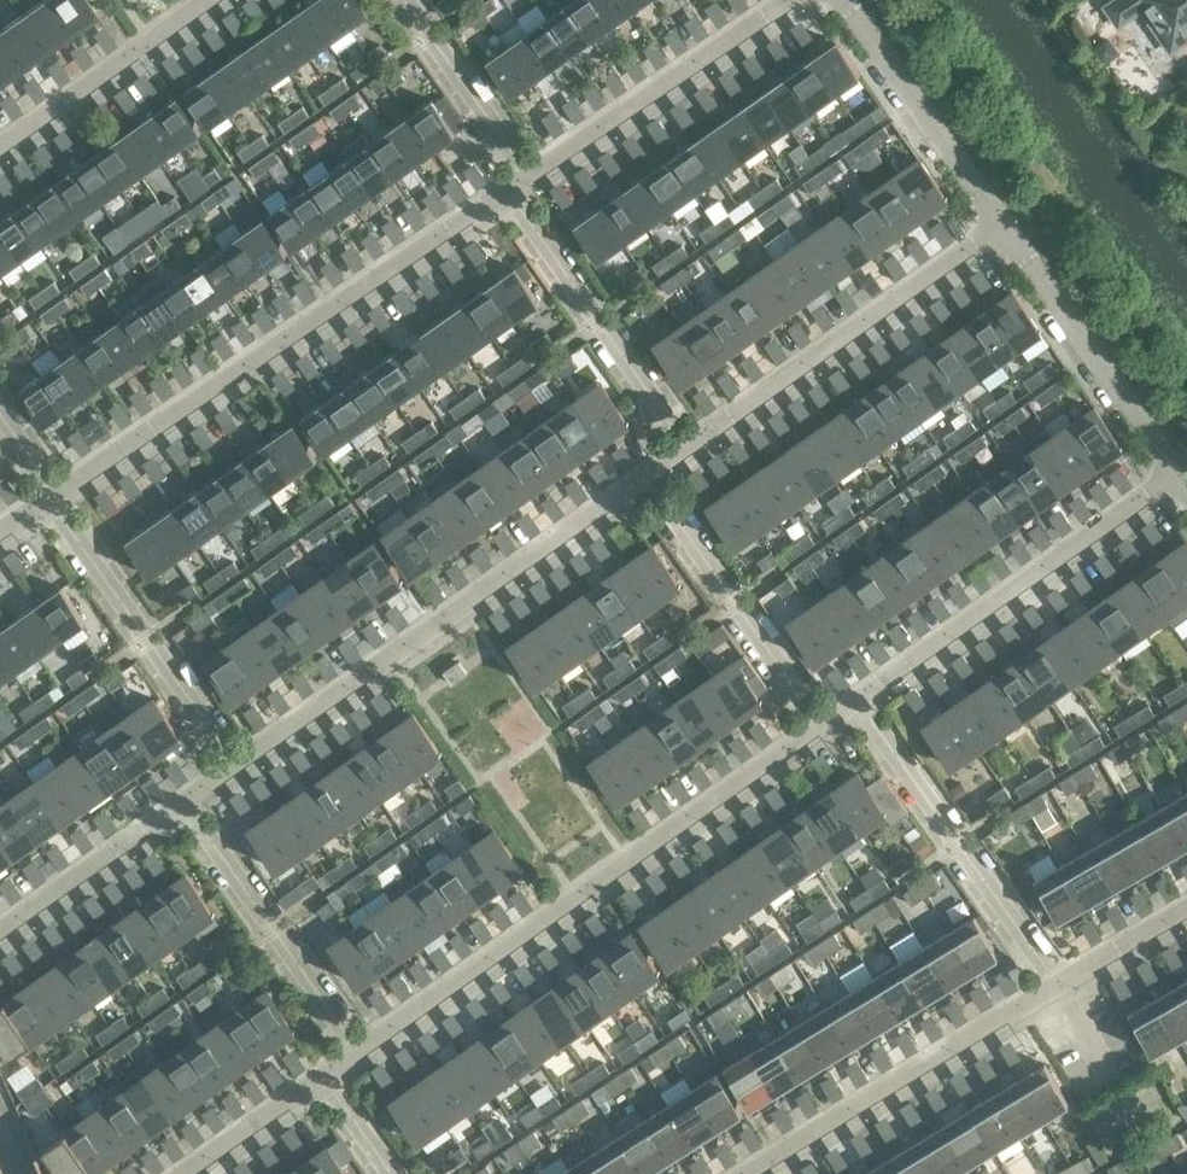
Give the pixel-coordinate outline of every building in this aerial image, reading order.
[(50,0),(42,0),(24,13),(48,47),(71,30),(50,0)] [(71,30),(96,13),(87,0),(50,0),(71,30)] [(330,0),(316,0),(305,7),(329,41),(349,27),(330,0)] [(349,27),(370,13),(361,0),(330,0),(349,27)] [(493,0),(487,0),(479,6),(482,11),(486,16),(498,7),(493,0)] [(595,0),(574,0),(568,4),(592,38),(612,24),(595,0)] [(625,0),(595,0),(612,24),(632,10),(625,0)] [(632,10),(647,0),(625,0),(632,10)] [(1105,7),(1117,25),(1119,26),(1141,10),(1159,35),(1166,30),(1178,47),(1186,41),(1186,0),(1116,0),(1105,7)] [(1105,34),(1117,25),(1105,7),(1101,2),(1089,11),(1105,34)] [(592,38),(568,4),(548,19),(572,53),(592,38)] [(329,41),(305,7),(285,22),(309,56),(329,41)] [(489,21),(486,16),(482,11),(470,20),(477,29),(489,21)] [(48,47),(24,13),(0,30),(24,64),(48,47)] [(572,53),(548,19),(528,33),(552,67),(572,53)] [(309,56),(285,22),(265,36),(289,70),(309,56)] [(0,30),(0,80),(24,64),(0,30)] [(552,67),(528,33),(508,47),(532,81),(552,67)] [(289,70),(265,36),(245,50),(269,84),(289,70)] [(368,53),(371,58),(375,63),(387,55),(380,45),(368,53)] [(532,81),(508,47),(487,62),(511,96),(532,81)] [(824,51),(812,59),(836,93),(860,76),(840,47),(827,56),(824,51)] [(269,84),(245,50),(225,64),(249,98),(269,84)] [(378,68),(375,63),(371,58),(359,67),(366,77),(378,68)] [(836,93),(812,59),(788,76),(812,110),(836,93)] [(249,98),(225,64),(205,78),(229,112),(249,98)] [(405,80),(398,70),(386,79),(389,84),(393,89),(405,80)] [(389,84),(386,79),(382,74),(370,83),(377,93),(389,84)] [(812,110),(788,76),(765,92),(789,126),(812,110)] [(229,112),(205,78),(184,93),(208,127),(229,112)] [(343,78),(331,87),(338,97),(350,88),(343,78)] [(338,97),(331,87),(319,95),(326,105),(338,97)] [(789,126),(765,92),(741,109),(765,143),(789,126)] [(361,103),(354,94),(342,102),(349,112),(361,103)] [(202,131),(178,97),(157,112),(181,146),(202,131)] [(432,100),(411,115),(435,149),(456,134),(432,100)] [(349,112),(342,102),(330,111),(337,121),(349,112)] [(303,106),(291,115),(298,125),(310,116),(303,106)] [(765,143),(741,109),(717,126),(741,160),(765,143)] [(181,146),(157,112),(137,126),(161,160),(181,146)] [(871,112),(857,122),(864,132),(878,122),(871,112)] [(298,125),(291,115),(278,124),(285,134),(298,125)] [(435,149),(411,115),(391,129),(415,163),(435,149)] [(321,132),(314,122),(302,131),(309,141),(321,132)] [(864,132),(857,122),(842,133),(849,143),(864,132)] [(887,125),(867,138),(874,148),(891,136),(884,127),(887,125)] [(161,160),(137,126),(117,140),(141,174),(161,160)] [(741,160),(717,126),(694,142),(718,176),(741,160)] [(415,163),(391,129),(371,143),(395,177),(415,163)] [(309,141),(302,131),(289,140),(296,149),(309,141)] [(371,143),(364,134),(344,148),(351,158),(375,192),(395,177),(371,143)] [(263,135),(251,144),(257,153),(270,144),(263,135)] [(874,148),(867,138),(848,152),(851,150),(858,160),(874,148)] [(141,174),(117,140),(97,154),(121,188),(141,174)] [(718,176),(694,142),(670,159),(694,193),(718,176)] [(257,153),(251,144),(238,152),(245,162),(257,153)] [(824,145),(809,156),(816,166),(831,155),(824,145)] [(281,160),(274,150),(262,159),(268,169),(281,160)] [(121,188),(97,154),(76,169),(100,203),(121,188)] [(816,166),(809,156),(795,166),(802,176),(816,166)] [(375,192),(351,158),(331,172),(355,206),(375,192)] [(840,158),(839,158),(820,172),(827,181),(843,170),(837,160),(840,158)] [(268,169),(262,159),(249,168),(256,178),(268,169)] [(694,193),(670,159),(646,176),(670,210),(694,193)] [(919,160),(895,177),(922,216),(947,198),(919,160)] [(215,168),(203,177),(210,187),(222,178),(215,168)] [(100,203),(76,169),(56,183),(80,217),(100,203)] [(355,206),(331,172),(311,186),(335,220),(355,206)] [(827,181),(820,172),(801,185),(801,186),(804,184),(810,193),(827,181)] [(670,210),(646,176),(623,192),(647,226),(670,210)] [(210,187),(203,177),(190,186),(197,196),(210,187)] [(922,216),(895,177),(871,194),(898,232),(922,216)] [(777,179),(762,189),(769,199),(784,189),(777,179)] [(80,217),(56,183),(36,197),(60,231),(80,217)] [(233,194),(226,184),(214,193),(221,202),(233,194)] [(335,220),(311,186),(290,200),(314,234),(335,220)] [(769,199),(762,189),(747,200),(754,209),(769,199)] [(647,226),(623,192),(599,209),(623,243),(647,226)] [(792,192),(772,205),(779,215),(796,203),(789,194),(792,192)] [(221,202),(214,193),(202,201),(208,211),(221,202)] [(898,232),(871,194),(847,210),(874,249),(898,232)] [(60,231),(36,197),(16,211),(40,245),(60,231)] [(175,197),(163,205),(169,215),(182,207),(175,197)] [(314,234),(290,200),(270,215),(294,249),(314,234)] [(169,215),(163,205),(150,214),(157,224),(169,215)] [(779,215),(772,205),(753,219),(756,217),(763,227),(779,215)] [(623,243),(599,209),(574,226),(598,260),(623,243)] [(874,249),(847,210),(824,227),(851,266),(874,249)] [(16,211),(0,222),(0,231),(20,259),(40,245),(16,211)] [(193,222),(186,212),(174,221),(180,231),(193,222)] [(729,212),(715,223),(722,232),(736,222),(729,212)] [(288,253),(264,219),(243,234),(267,268),(288,253)] [(180,231),(174,221),(161,230),(168,240),(180,231)] [(722,232),(715,223),(700,233),(707,243),(722,232)] [(135,225),(122,234),(129,244),(142,235),(135,225)] [(744,226),(744,225),(725,239),(732,249),(748,237),(742,228),(744,226)] [(851,266),(824,227),(800,244),(827,282),(851,266)] [(0,231),(0,273),(20,259),(0,231)] [(129,244),(122,234),(110,243),(117,252),(129,244)] [(267,268),(243,234),(223,248),(247,282),(267,268)] [(732,249),(725,239),(706,252),(706,253),(709,251),(715,260),(732,249)] [(153,251),(146,241),(133,249),(140,259),(153,251)] [(827,282),(800,244),(776,261),(803,299),(827,282)] [(682,246),(667,256),(674,266),(689,255),(682,246)] [(247,282),(223,248),(202,262),(226,296),(247,282)] [(140,259),(133,249),(121,258),(128,268),(140,259)] [(741,262),(732,249),(716,259),(725,273),(741,262)] [(95,253),(82,262),(89,272),(101,263),(95,253)] [(674,266),(667,256),(653,266),(660,276),(674,266)] [(697,259),(677,272),(684,282),(701,270),(694,261),(697,259)] [(803,299),(776,261),(752,278),(779,316),(803,299)] [(89,272),(82,262),(70,271),(77,281),(89,272)] [(226,296),(202,262),(182,276),(206,310),(226,296)] [(515,268),(491,285),(515,319),(539,302),(515,268)] [(625,278),(632,288),(646,277),(639,268),(625,278)] [(112,279),(106,269),(93,278),(100,288),(112,279)] [(684,282),(677,272),(658,286),(661,284),(668,294),(684,282)] [(206,310),(182,276),(162,290),(186,324),(206,310)] [(100,288),(93,278),(81,287),(88,296),(100,288)] [(779,316),(752,278),(728,294),(755,333),(779,316)] [(54,282),(42,291),(49,300),(61,292),(54,282)] [(515,319),(491,285),(467,302),(491,336),(515,319)] [(186,324),(162,290),(142,305),(166,339),(186,324)] [(49,300),(42,291),(30,299),(36,309),(49,300)] [(1013,293),(992,308),(1019,346),(1040,331),(1013,293)] [(657,294),(638,308),(641,306),(647,315),(664,303),(657,294)] [(755,333),(728,294),(705,311),(732,349),(755,333)] [(72,307),(65,297),(53,306),(60,316),(72,307)] [(491,336),(467,302),(443,319),(467,353),(491,336)] [(166,339),(142,305),(122,319),(146,353),(166,339)] [(60,316),(53,306),(41,315),(47,325),(60,316)] [(1019,346),(992,308),(972,322),(999,360),(1019,346)] [(1,319),(5,324),(8,329),(21,320),(14,310),(1,319)] [(732,349),(705,311),(681,328),(708,366),(732,349)] [(146,353),(122,319),(102,333),(126,367),(146,353)] [(467,353),(443,319),(420,335),(444,369),(467,353)] [(999,360),(972,322),(952,336),(979,374),(999,360)] [(31,336),(25,326),(12,335),(16,340),(19,345),(31,336)] [(708,366),(681,328),(656,345),(683,384),(708,366)] [(126,367),(102,333),(82,347),(106,381),(126,367)] [(539,353),(542,351),(554,343),(547,333),(533,343),(539,353)] [(444,369),(420,335),(396,352),(420,386),(444,369)] [(979,374),(952,336),(932,350),(959,389),(979,374)] [(22,349),(19,345),(16,340),(3,348),(10,358),(22,349)] [(106,381),(82,347),(62,361),(86,395),(106,381)] [(959,389),(932,350),(911,364),(939,403),(959,389)] [(420,386),(396,352),(372,369),(396,403),(420,386)] [(573,354),(553,368),(560,377),(577,365),(570,356),(573,354)] [(527,355),(512,365),(519,375),(533,365),(527,355)] [(86,395),(62,361),(42,375),(65,409),(86,395)] [(1051,363),(1037,372),(1044,382),(1060,371),(1060,370),(1057,372),(1051,363)] [(939,403),(911,364),(891,379),(918,417),(939,403)] [(519,375),(512,365),(497,376),(504,386),(519,375)] [(545,366),(526,379),(532,389),(549,377),(542,368),(545,366)] [(396,403),(372,369),(349,385),(373,419),(396,403)] [(1044,382),(1037,372),(1024,381),(1031,391),(1028,393),(1044,382)] [(65,409),(42,375),(21,390),(45,424),(65,409)] [(1065,377),(1064,377),(1048,388),(1055,397),(1068,388),(1062,379),(1065,377)] [(532,389),(526,379),(506,393),(507,393),(509,391),(516,401),(532,389)] [(918,417),(891,379),(871,393),(898,431),(918,417)] [(601,384),(577,401),(604,440),(628,422),(601,384)] [(373,419),(349,385),(325,402),(349,436),(373,419)] [(479,388),(464,399),(471,409),(486,398),(479,388)] [(1055,397),(1048,388),(1032,399),(1033,399),(1035,397),(1042,407),(1055,397)] [(1010,391),(997,401),(1004,410),(1020,399),(1017,401),(1010,391)] [(898,431),(871,393),(851,407),(878,446),(898,431)] [(471,409),(464,399),(450,409),(457,419),(471,409)] [(498,399),(478,413),(485,422),(502,411),(495,401),(498,399)] [(604,440),(577,401),(553,418),(580,456),(604,440)] [(1004,410),(997,401),(984,410),(990,419),(988,421),(1004,410)] [(349,436),(325,402),(301,419),(325,453),(349,436)] [(1024,405),(1008,416),(1015,426),(1028,417),(1022,407),(1024,405)] [(878,446),(851,407),(830,422),(857,460),(878,446)] [(1095,408),(1073,423),(1100,462),(1122,447),(1095,408)] [(485,422),(478,413),(459,426),(462,425),(469,434),(485,422)] [(1015,426),(1008,416),(992,427),(992,428),(995,426),(1002,435),(1015,426)] [(580,456),(553,418),(529,435),(556,473),(580,456)] [(970,420),(957,429),(964,439),(980,427),(979,427),(977,429),(970,420)] [(432,422),(417,432),(424,442),(439,432),(432,422)] [(857,460),(830,422),(810,436),(837,474),(857,460)] [(1100,462),(1073,423),(1053,437),(1080,476),(1100,462)] [(317,458),(293,424),(269,441),(293,476),(317,458)] [(964,439),(957,429),(944,438),(950,447),(947,449),(948,450),(964,439)] [(424,442),(417,432),(402,443),(409,452),(424,442)] [(450,433),(430,446),(437,456),(454,444),(447,435),(450,433)] [(984,434),(984,433),(968,444),(975,454),(988,445),(981,436),(984,434)] [(556,473),(529,435),(505,451),(533,490),(556,473)] [(837,474),(810,436),(790,450),(817,488),(837,474)] [(1080,476),(1053,437),(1033,451),(1060,490),(1080,476)] [(293,476),(269,441),(245,458),(269,492),(293,476)] [(975,454),(968,444),(952,456),(955,454),(961,463),(975,454)] [(437,456),(430,446),(411,460),(414,458),(421,468),(437,456)] [(930,448),(916,457),(923,467),(939,456),(939,455),(936,457),(930,448)] [(817,488),(790,450),(770,464),(797,503),(817,488)] [(533,490),(505,451),(482,468),(509,507),(533,490)] [(1060,490),(1033,451),(1013,466),(1040,504),(1060,490)] [(385,455),(370,466),(377,475),(391,465),(385,455)] [(923,467),(916,457),(903,467),(910,476),(907,478),(923,467)] [(269,492),(245,458),(222,475),(246,509),(269,492)] [(944,462),(943,462),(927,473),(934,483),(947,473),(941,464),(944,462)] [(797,503),(770,464),(750,478),(777,517),(797,503)] [(377,475),(370,466),(355,476),(362,486),(377,475)] [(403,466),(402,466),(383,480),(390,489),(406,478),(400,468),(403,466)] [(1040,504),(1013,466),(993,480),(1020,518),(1040,504)] [(509,507),(482,468),(458,485),(485,524),(509,507)] [(934,483),(927,473),(911,484),(912,485),(914,483),(921,492),(934,483)] [(246,509),(222,475),(198,491),(222,526),(246,509)] [(889,477),(876,486),(883,496),(899,484),(898,484),(896,486),(889,477)] [(777,517),(750,478),(730,492),(757,531),(777,517)] [(390,489),(383,480),(364,493),(364,494),(367,492),(373,501),(390,489)] [(1020,518),(993,480),(973,494),(1000,532),(1020,518)] [(485,524),(458,485),(434,502),(461,540),(485,524)] [(883,496),(876,486),(863,495),(869,505),(866,507),(867,507),(883,496)] [(903,491),(903,490),(887,502),(894,511),(907,502),(900,493),(903,491)] [(222,526),(198,491),(174,508),(198,542),(222,526)] [(757,531),(730,492),(709,507),(736,546),(757,531)] [(1000,532),(973,494),(952,508),(979,547),(1000,532)] [(328,495),(314,505),(321,515),(335,504),(328,495)] [(461,540),(434,502),(410,518),(437,557),(461,540)] [(894,511),(887,502),(871,513),(874,511),(880,521),(894,511)] [(321,515),(314,505),(299,515),(306,525),(321,515)] [(849,505),(836,514),(842,524),(858,513),(858,512),(855,514),(849,505)] [(198,542),(174,508),(151,525),(175,559),(198,542)] [(979,547),(952,508),(932,523),(959,561),(979,547)] [(342,509),(323,522),(329,532),(346,520),(339,511),(342,509)] [(842,524),(836,514),(822,524),(829,533),(826,535),(842,524)] [(437,557),(410,518),(385,536),(412,574),(437,557)] [(863,519),(862,519),(846,530),(853,539),(866,530),(860,521),(863,519)] [(329,532),(323,522),(303,536),(304,536),(306,534),(313,544),(329,532)] [(959,561),(932,523),(912,537),(939,575),(959,561)] [(175,559),(151,525),(126,542),(150,576),(175,559)] [(281,528),(266,539),(273,548),(288,538),(281,528)] [(853,539),(846,530),(830,541),(831,541),(833,539),(840,549),(853,539)] [(809,533),(795,543),(802,552),(818,541),(815,543),(809,533)] [(939,575),(912,537),(892,551),(919,590),(939,575)] [(273,548),(266,539),(251,549),(258,559),(273,548)] [(295,542),(275,556),(282,565),(299,554),(292,544),(295,542)] [(1163,559),(1186,592),(1186,542),(1163,559)] [(375,543),(350,561),(377,599),(402,582),(375,543)] [(802,552),(795,543),(782,552),(789,561),(786,563),(786,564),(802,552)] [(653,546),(632,561),(659,600),(680,585),(653,546)] [(822,547),(806,558),(813,568),(826,558),(820,549),(822,547)] [(919,590),(892,551),(871,565),(899,604),(919,590)] [(762,573),(779,562),(772,552),(758,562),(765,571),(762,573)] [(282,565),(275,556),(256,569),(256,570),(259,568),(266,577),(282,565)] [(813,568),(806,558),(790,569),(790,570),(793,568),(800,577),(813,568)] [(1163,559),(1140,575),(1167,614),(1186,600),(1186,592),(1163,559)] [(377,599),(350,561),(326,578),(353,616),(377,599)] [(659,600),(632,561),(612,576),(639,614),(659,600)] [(234,562),(219,572),(226,582),(241,571),(234,562)] [(899,604),(871,565),(851,580),(878,618),(899,604)] [(226,582),(219,572),(204,582),(211,592),(226,582)] [(247,576),(247,575),(228,589),(235,599),(251,587),(245,578),(247,576)] [(1167,614),(1140,575),(1116,592),(1143,631),(1167,614)] [(639,614),(612,576),(592,590),(619,628),(639,614)] [(790,577),(789,578),(773,589),(774,589),(776,587),(783,597),(796,587),(790,577)] [(353,616),(326,578),(303,594),(330,633),(353,616)] [(878,618),(851,580),(831,594),(858,632),(878,618)] [(177,594),(184,604),(199,593),(192,584),(177,594)] [(62,587),(37,605),(61,639),(86,622),(62,587)] [(235,599),(228,589),(209,602),(209,603),(212,601),(218,610),(235,599)] [(619,628),(592,590),(572,604),(599,642),(619,628)] [(1143,631),(1116,592),(1092,609),(1120,647),(1143,631)] [(330,633),(303,594),(279,611),(306,649),(330,633)] [(858,632),(831,594),(811,608),(838,646),(858,632)] [(599,642),(572,604),(551,618),(578,657),(599,642)] [(61,639),(37,605),(14,621),(38,655),(61,639)] [(838,646),(811,608),(790,623),(817,661),(838,646)] [(1120,647),(1092,609),(1068,626),(1096,664),(1120,647)] [(214,620),(207,611),(188,625),(191,623),(197,632),(214,620)] [(306,649),(279,611),(255,628),(282,666),(306,649)] [(681,630),(697,619),(694,621),(687,611),(674,621),(681,630)] [(578,657),(551,618),(531,632),(558,671),(578,657)] [(14,621),(0,631),(0,652),(14,672),(38,655),(14,621)] [(1096,664),(1068,626),(1045,643),(1072,681),(1096,664)] [(282,666),(255,628),(232,644),(259,683),(282,666)] [(670,631),(657,640),(664,650),(680,638),(677,640),(670,631)] [(558,671),(531,632),(510,647),(537,686),(558,671)] [(708,635),(692,646),(698,656),(712,646),(705,637),(708,635)] [(664,650),(657,640),(644,649),(650,659),(648,661),(664,650)] [(1072,681),(1045,643),(1021,659),(1048,698),(1072,681)] [(259,683),(232,644),(207,662),(234,700),(259,683)] [(684,645),(684,644),(668,656),(675,665),(688,656),(682,647),(684,645)] [(0,652),(0,682),(14,672),(0,652)] [(79,663),(82,668),(85,673),(100,663),(93,653),(79,663)] [(675,665),(668,656),(652,667),(655,665),(662,675),(675,665)] [(630,659),(617,668),(624,678),(640,667),(639,666),(637,668),(630,659)] [(1048,698),(1021,659),(997,676),(1024,714),(1048,698)] [(467,674),(459,662),(444,672),(453,684),(467,674)] [(734,662),(713,677),(740,715),(762,700),(734,662)] [(89,678),(85,673),(82,668),(67,679),(74,688),(89,678)] [(624,678),(617,668),(604,678),(610,687),(607,689),(608,689),(624,678)] [(125,669),(105,683),(112,692),(129,681),(122,671),(125,669)] [(644,673),(628,684),(635,694),(648,684),(641,675),(644,673)] [(1024,714),(997,676),(974,693),(1001,731),(1024,714)] [(740,715),(713,677),(693,691),(720,729),(740,715)] [(98,681),(78,694),(85,704),(102,692),(95,683),(98,681)] [(635,694),(628,684),(612,695),(615,694),(621,703),(635,694)] [(1181,684),(1164,695),(1170,705),(1167,706),(1167,707),(1186,695),(1186,694),(1181,684)] [(590,687),(577,697),(583,706),(599,695),(596,697),(590,687)] [(49,691),(35,702),(42,711),(56,701),(49,691)] [(720,729),(693,691),(673,705),(700,744),(720,729)] [(1001,731),(974,693),(950,709),(977,748),(1001,731)] [(85,704),(78,694),(59,708),(62,706),(69,716),(85,704)] [(583,706),(577,697),(563,706),(570,715),(567,717),(567,718),(583,706)] [(154,699),(129,716),(156,755),(181,737),(154,699)] [(604,701),(588,712),(594,722),(608,713),(601,703),(604,701)] [(42,711),(35,702),(20,712),(27,722),(42,711)] [(1173,711),(1180,723),(1186,718),(1186,703),(1173,711)] [(1149,704),(1131,715),(1138,725),(1158,713),(1158,712),(1155,714),(1149,704)] [(700,744),(673,705),(653,719),(680,758),(700,744)] [(977,748),(950,709),(925,727),(952,765),(977,748)] [(1180,723),(1173,711),(1158,721),(1165,732),(1180,723)] [(594,722),(588,712),(572,723),(572,724),(575,722),(581,731),(594,722)] [(50,715),(50,714),(31,728),(38,737),(54,726),(48,717),(50,715)] [(441,753),(414,715),(393,730),(420,768),(441,753)] [(1138,725),(1131,715),(1114,726),(1120,735),(1118,737),(1118,738),(1138,725)] [(156,755),(129,716),(105,733),(133,772),(156,755)] [(680,758),(653,719),(633,734),(660,772),(680,758)] [(0,726),(0,741),(9,734),(2,725),(0,726)] [(38,737),(31,728),(12,741),(12,742),(15,740),(21,749),(38,737)] [(420,768),(393,730),(373,744),(400,783),(420,768)] [(133,772),(105,733),(82,750),(109,788),(133,772)] [(1146,744),(1139,733),(1124,742),(1131,753),(1146,744)] [(660,772),(633,734),(613,748),(640,786),(660,772)] [(1099,735),(1082,746),(1088,756),(1108,744),(1108,743),(1105,745),(1099,735)] [(1131,753),(1124,742),(1109,752),(1116,763),(1131,753)] [(400,783),(373,744),(352,758),(379,797),(400,783)] [(1088,756),(1082,746),(1065,757),(1071,766),(1068,768),(1088,756)] [(640,786),(613,748),(591,763),(618,801),(640,786)] [(109,788),(82,750),(58,766),(85,805),(109,788)] [(379,797),(352,758),(332,772),(359,811),(379,797)] [(1097,775),(1090,763),(1075,773),(1082,784),(1097,775)] [(85,805),(58,766),(34,783),(62,822),(85,805)] [(1050,766),(1033,777),(1039,787),(1059,774),(1056,776),(1050,766)] [(359,811),(332,772),(312,787),(339,825),(359,811)] [(1082,784),(1075,773),(1059,782),(1066,794),(1082,784)] [(858,774),(834,791),(861,830),(884,813),(893,825),(909,813),(882,775),(867,786),(858,774)] [(1039,787),(1033,777),(1016,787),(1022,797),(1019,799),(1039,787)] [(466,789),(459,779),(446,789),(452,798),(450,800),(466,789)] [(971,792),(962,780),(950,788),(959,801),(971,792)] [(62,822),(34,783),(11,800),(38,838),(62,822)] [(339,825),(312,787),(292,801),(319,839),(339,825)] [(991,810),(1011,796),(1004,787),(988,798),(994,808),(991,810)] [(861,830),(834,791),(810,808),(837,846),(861,830)] [(1162,807),(1185,847),(1186,845),(1186,792),(1162,807)] [(1048,805),(1041,794),(1026,804),(1033,815),(1048,805)] [(477,805),(470,795),(454,807),(457,805),(463,814),(477,805)] [(431,799),(418,808),(425,818),(441,807),(440,807),(438,808),(431,799)] [(11,800),(0,807),(0,836),(14,855),(38,838),(11,800)] [(319,839),(292,801),(272,815),(299,853),(319,839)] [(1033,815),(1026,804),(1010,813),(1017,824),(1033,815)] [(1185,847),(1162,807),(1137,822),(1160,861),(1185,847)] [(425,818),(418,808),(405,818),(411,827),(408,829),(409,829),(425,818)] [(837,846),(810,808),(786,825),(813,863),(837,846)] [(445,813),(429,824),(436,834),(449,824),(442,815),(445,813)] [(299,853),(272,815),(251,830),(278,868),(299,853)] [(1160,861),(1137,822),(1112,836),(1135,876),(1160,861)] [(436,834),(429,824),(413,835),(413,836),(416,834),(422,843),(436,834)] [(813,863),(786,825),(763,841),(790,880),(813,863)] [(391,827),(378,837),(384,846),(400,835),(397,837),(391,827)] [(522,869),(495,830),(474,845),(501,884),(522,869)] [(916,853),(928,845),(921,835),(909,843),(916,853)] [(0,836),(0,865),(14,855),(0,836)] [(1135,876),(1112,836),(1087,850),(1110,890),(1135,876)] [(384,846),(378,837),(364,846),(371,855),(368,857),(368,858),(384,846)] [(405,841),(389,852),(395,862),(409,853),(402,843),(405,841)] [(790,880),(763,841),(739,858),(766,897),(790,880)] [(501,884),(474,845),(454,860),(481,898),(501,884)] [(1110,890),(1087,850),(1062,865),(1084,905),(1110,890)] [(395,862),(389,852),(373,864),(376,862),(382,871),(395,862)] [(351,856),(337,865),(344,875),(360,864),(360,863),(357,865),(351,856)] [(895,878),(914,864),(911,866),(905,857),(888,868),(895,878)] [(766,897),(739,858),(715,875),(742,913),(766,897)] [(481,898),(454,860),(434,874),(461,912),(481,898)] [(344,875),(337,865),(324,874),(331,884),(328,886),(344,875)] [(1084,905),(1062,865),(1035,880),(1058,920),(1084,905)] [(365,870),(364,870),(348,881),(355,890),(368,881),(362,872),(365,870)] [(304,895),(304,896),(321,884),(314,874),(300,884),(307,893),(304,895)] [(461,912),(434,874),(414,888),(441,926),(461,912)] [(934,874),(919,884),(927,895),(941,885),(934,874)] [(187,875),(166,890),(193,928),(214,913),(187,875)] [(742,913),(715,875),(691,892),(718,930),(742,913)] [(884,878),(867,889),(874,899),(894,886),(893,886),(890,888),(884,878)] [(355,890),(348,881),(332,892),(333,892),(335,890),(342,900),(355,890)] [(927,895),(919,884),(904,895),(912,905),(927,895)] [(441,926),(414,888),(394,902),(421,941),(441,926)] [(874,899),(867,889),(850,901),(857,910),(854,912),(874,899)] [(193,928),(166,890),(145,904),(172,943),(193,928)] [(718,930),(691,892),(667,908),(694,947),(718,930)] [(338,910),(332,900),(315,911),(316,912),(318,910),(325,919),(338,910)] [(421,941),(394,902),(373,916),(400,955),(421,941)] [(891,913),(883,902),(868,911),(875,922),(891,913)] [(172,943),(145,904),(125,918),(152,957),(172,943)] [(694,947),(667,908),(642,926),(670,964),(694,947)] [(836,910),(819,921),(825,931),(845,918),(842,920),(836,910)] [(875,922),(868,911),(853,921),(860,932),(875,922)] [(400,955),(373,916),(353,930),(380,969),(400,955)] [(975,916),(949,932),(973,971),(999,955),(975,916)] [(152,957),(125,918),(105,933),(132,971),(152,957)] [(825,931),(819,921),(802,932),(808,942),(805,944),(806,944),(825,931)] [(777,928),(761,938),(769,950),(784,940),(777,928)] [(380,969),(353,930),(332,945),(359,984),(380,969)] [(973,971),(949,932),(924,947),(948,986),(973,971)] [(132,971),(105,933),(85,947),(112,985),(132,971)] [(632,933),(607,951),(634,989),(659,972),(632,933)] [(842,944),(835,933),(820,943),(827,954),(842,944)] [(207,949),(214,959),(230,948),(230,947),(227,949),(221,940),(207,949)] [(787,942),(770,953),(776,963),(796,950),(793,952),(787,942)] [(827,954),(820,943),(805,953),(812,964),(827,954)] [(112,985),(85,947),(65,961),(92,1000),(112,985)] [(948,986),(924,947),(900,962),(924,1001),(948,986)] [(634,989),(607,951),(583,968),(610,1006),(634,989)] [(776,963),(770,953),(753,964),(759,974),(756,976),(757,976),(776,963)] [(204,959),(191,969),(198,978),(214,967),(213,967),(211,969),(204,959)] [(92,1000),(65,961),(44,975),(71,1014),(92,1000)] [(924,1001),(900,962),(875,977),(899,1016),(924,1001)] [(242,964),(242,963),(225,975),(232,984),(246,975),(239,966),(242,964)] [(793,976),(786,965),(771,975),(778,986),(793,976)] [(610,1006),(583,968),(560,984),(587,1023),(610,1006)] [(198,978),(191,969),(178,978),(184,987),(181,989),(182,990),(198,978)] [(218,973),(202,984),(209,994),(222,984),(215,975),(218,973)] [(738,974),(721,985),(728,995),(747,982),(744,984),(738,974)] [(71,1014),(44,975),(24,990),(51,1028),(71,1014)] [(778,986),(771,975),(756,985),(763,996),(778,986)] [(899,1016),(875,977),(850,992),(874,1031),(899,1016)] [(209,994),(202,984),(186,995),(186,996),(189,994),(195,1003),(209,994)] [(587,1023),(560,984),(536,1001),(563,1039),(587,1023)] [(1181,984),(1155,998),(1178,1038),(1186,1033),(1186,995),(1181,984)] [(728,995),(721,985),(704,996),(711,1006),(708,1008),(728,995)] [(164,988),(150,997),(157,1007),(173,995),(170,997),(164,988)] [(51,1028),(24,990),(4,1004),(31,1042),(51,1028)] [(268,990),(247,1005),(274,1044),(295,1029),(268,990)] [(874,1031),(850,992),(825,1008),(849,1047),(874,1031)] [(157,1007),(150,997),(137,1006),(144,1015),(141,1017),(141,1018),(157,1007)] [(745,1008),(737,997),(722,1007),(730,1018),(745,1008)] [(1178,1038),(1155,998),(1129,1013),(1152,1053),(1178,1038)] [(178,1001),(177,1001),(161,1012),(168,1022),(181,1013),(175,1003),(178,1001)] [(563,1039),(536,1001),(512,1018),(539,1056),(563,1039)] [(4,1004),(0,1007),(0,1060),(8,1054),(9,1056),(8,1056),(9,1058),(31,1042),(4,1004)] [(274,1044),(247,1005),(227,1020),(254,1058),(274,1044)] [(730,1018),(722,1007),(707,1017),(715,1028),(730,1018)] [(849,1047),(825,1008),(800,1023),(824,1062),(849,1047)] [(671,1032),(691,1018),(685,1009),(668,1020),(674,1029),(671,1031),(671,1032)] [(168,1022),(161,1012),(145,1024),(146,1024),(148,1022),(155,1031),(168,1022)] [(123,1016),(110,1025),(117,1035),(133,1024),(132,1023),(130,1025),(123,1016)] [(539,1056),(512,1018),(488,1035),(515,1073),(539,1056)] [(254,1058),(227,1020),(207,1034),(234,1072),(254,1058)] [(824,1062),(800,1023),(776,1038),(800,1077),(824,1062)] [(117,1035),(110,1025),(97,1035),(103,1044),(101,1046),(117,1035)] [(137,1030),(121,1041),(128,1051),(141,1041),(134,1032),(137,1030)] [(652,1030),(635,1041),(642,1051),(661,1038),(658,1040),(652,1030)] [(234,1072),(207,1034),(186,1048),(214,1086),(234,1072)] [(515,1073),(488,1035),(464,1051),(491,1090),(515,1073)] [(687,1046),(679,1035),(664,1045),(672,1056),(687,1046)] [(800,1077),(776,1038),(751,1053),(775,1092),(800,1077)] [(128,1051),(121,1041),(105,1052),(105,1053),(108,1051),(115,1060),(128,1051)] [(642,1051),(635,1041),(618,1053),(625,1062),(622,1064),(642,1051)] [(83,1045),(69,1054),(76,1064),(92,1052),(89,1054),(83,1045)] [(672,1056),(664,1045),(649,1055),(657,1066),(672,1056)] [(214,1086),(186,1048),(166,1062),(193,1101),(214,1086)] [(491,1090),(464,1051),(441,1068),(468,1107),(491,1090)] [(775,1092),(751,1053),(725,1069),(749,1108),(775,1092)] [(76,1064),(69,1054),(56,1063),(63,1073),(60,1075),(76,1064)] [(97,1059),(96,1058),(80,1070),(87,1079),(100,1070),(94,1061),(97,1059)] [(193,1101),(166,1062),(146,1077),(173,1115),(193,1101)] [(604,1062),(587,1073),(593,1083),(613,1070),(610,1072),(604,1062)] [(1045,1064),(1019,1079),(1043,1118),(1069,1103),(1045,1064)] [(638,1078),(631,1067),(616,1077),(623,1088),(638,1078)] [(468,1107),(441,1068),(417,1085),(444,1123),(468,1107)] [(87,1079),(80,1070),(64,1081),(65,1081),(67,1079),(74,1089),(87,1079)] [(593,1083),(587,1073),(570,1085),(576,1094),(574,1096),(593,1083)] [(718,1073),(693,1089),(717,1128),(743,1112),(718,1073)] [(24,1101),(36,1092),(44,1086),(38,1077),(17,1091),(24,1101)] [(173,1115),(146,1077),(126,1091),(153,1129),(173,1115)] [(623,1088),(616,1077),(601,1087),(608,1098),(623,1088)] [(1043,1118),(1019,1079),(994,1094),(1018,1134),(1043,1118)] [(444,1123),(417,1085),(392,1102),(419,1141),(444,1123)] [(55,1102),(44,1086),(36,1092),(47,1107),(55,1102)] [(717,1128),(693,1089),(668,1105),(693,1143),(717,1128)] [(153,1129),(126,1091),(105,1105),(132,1144),(153,1129)] [(47,1107),(36,1092),(24,1101),(35,1116),(47,1107)] [(1018,1134),(994,1094),(970,1110),(994,1149),(1018,1134)] [(555,1095),(538,1106),(545,1116),(564,1103),(564,1102),(561,1104),(555,1095)] [(590,1110),(582,1099),(567,1109),(575,1120),(590,1110)] [(132,1144),(105,1105),(85,1119),(112,1158),(132,1144)] [(693,1143),(668,1105),(644,1120),(669,1159),(693,1143)] [(545,1116),(538,1106),(521,1117),(528,1127),(525,1128),(525,1129),(545,1116)] [(575,1120),(567,1109),(552,1119),(560,1130),(575,1120)] [(994,1149),(970,1110),(945,1125),(969,1164),(994,1149)] [(112,1158),(85,1119),(65,1133),(92,1172),(112,1158)] [(644,1120),(619,1136),(643,1173),(645,1173),(669,1159),(644,1120)] [(945,1125),(920,1140),(941,1173),(952,1173),(969,1164),(945,1125)] [(507,1127),(490,1138),(496,1148),(516,1135),(516,1134),(513,1136),(507,1127)] [(541,1142),(534,1131),(519,1141),(526,1152),(541,1142)] [(65,1133),(43,1149),(44,1150),(45,1150),(47,1153),(41,1157),(39,1152),(37,1153),(47,1173),(89,1173),(92,1172),(65,1133)] [(1184,1145),(1178,1133),(1164,1140),(1170,1152),(1184,1145)] [(619,1136),(595,1152),(609,1173),(643,1173),(619,1136)] [(496,1148),(490,1138),(473,1149),(479,1159),(476,1160),(477,1161),(496,1148)] [(920,1140),(895,1155),(907,1173),(941,1173),(920,1140)] [(1170,1152),(1164,1140),(1151,1147),(1157,1159),(1170,1152)] [(526,1152),(519,1141),(504,1151),(511,1162),(526,1152)] [(303,1165),(310,1173),(347,1173),(328,1147),(303,1165)] [(468,1157),(461,1147),(444,1159),(451,1168),(448,1170),(448,1171),(468,1157)] [(595,1152),(570,1167),(575,1173),(609,1173),(595,1152)] [(895,1155),(871,1170),(873,1173),(907,1173),(895,1155)] [(1073,1165),(1077,1173),(1084,1173),(1095,1168),(1088,1157),(1073,1165)] [(1122,1162),(1108,1169),(1111,1173),(1126,1173),(1128,1173),(1122,1162)] [(303,1165),(290,1173),(310,1173),(303,1165)] [(1073,1165),(1057,1173),(1077,1173),(1073,1165)]
